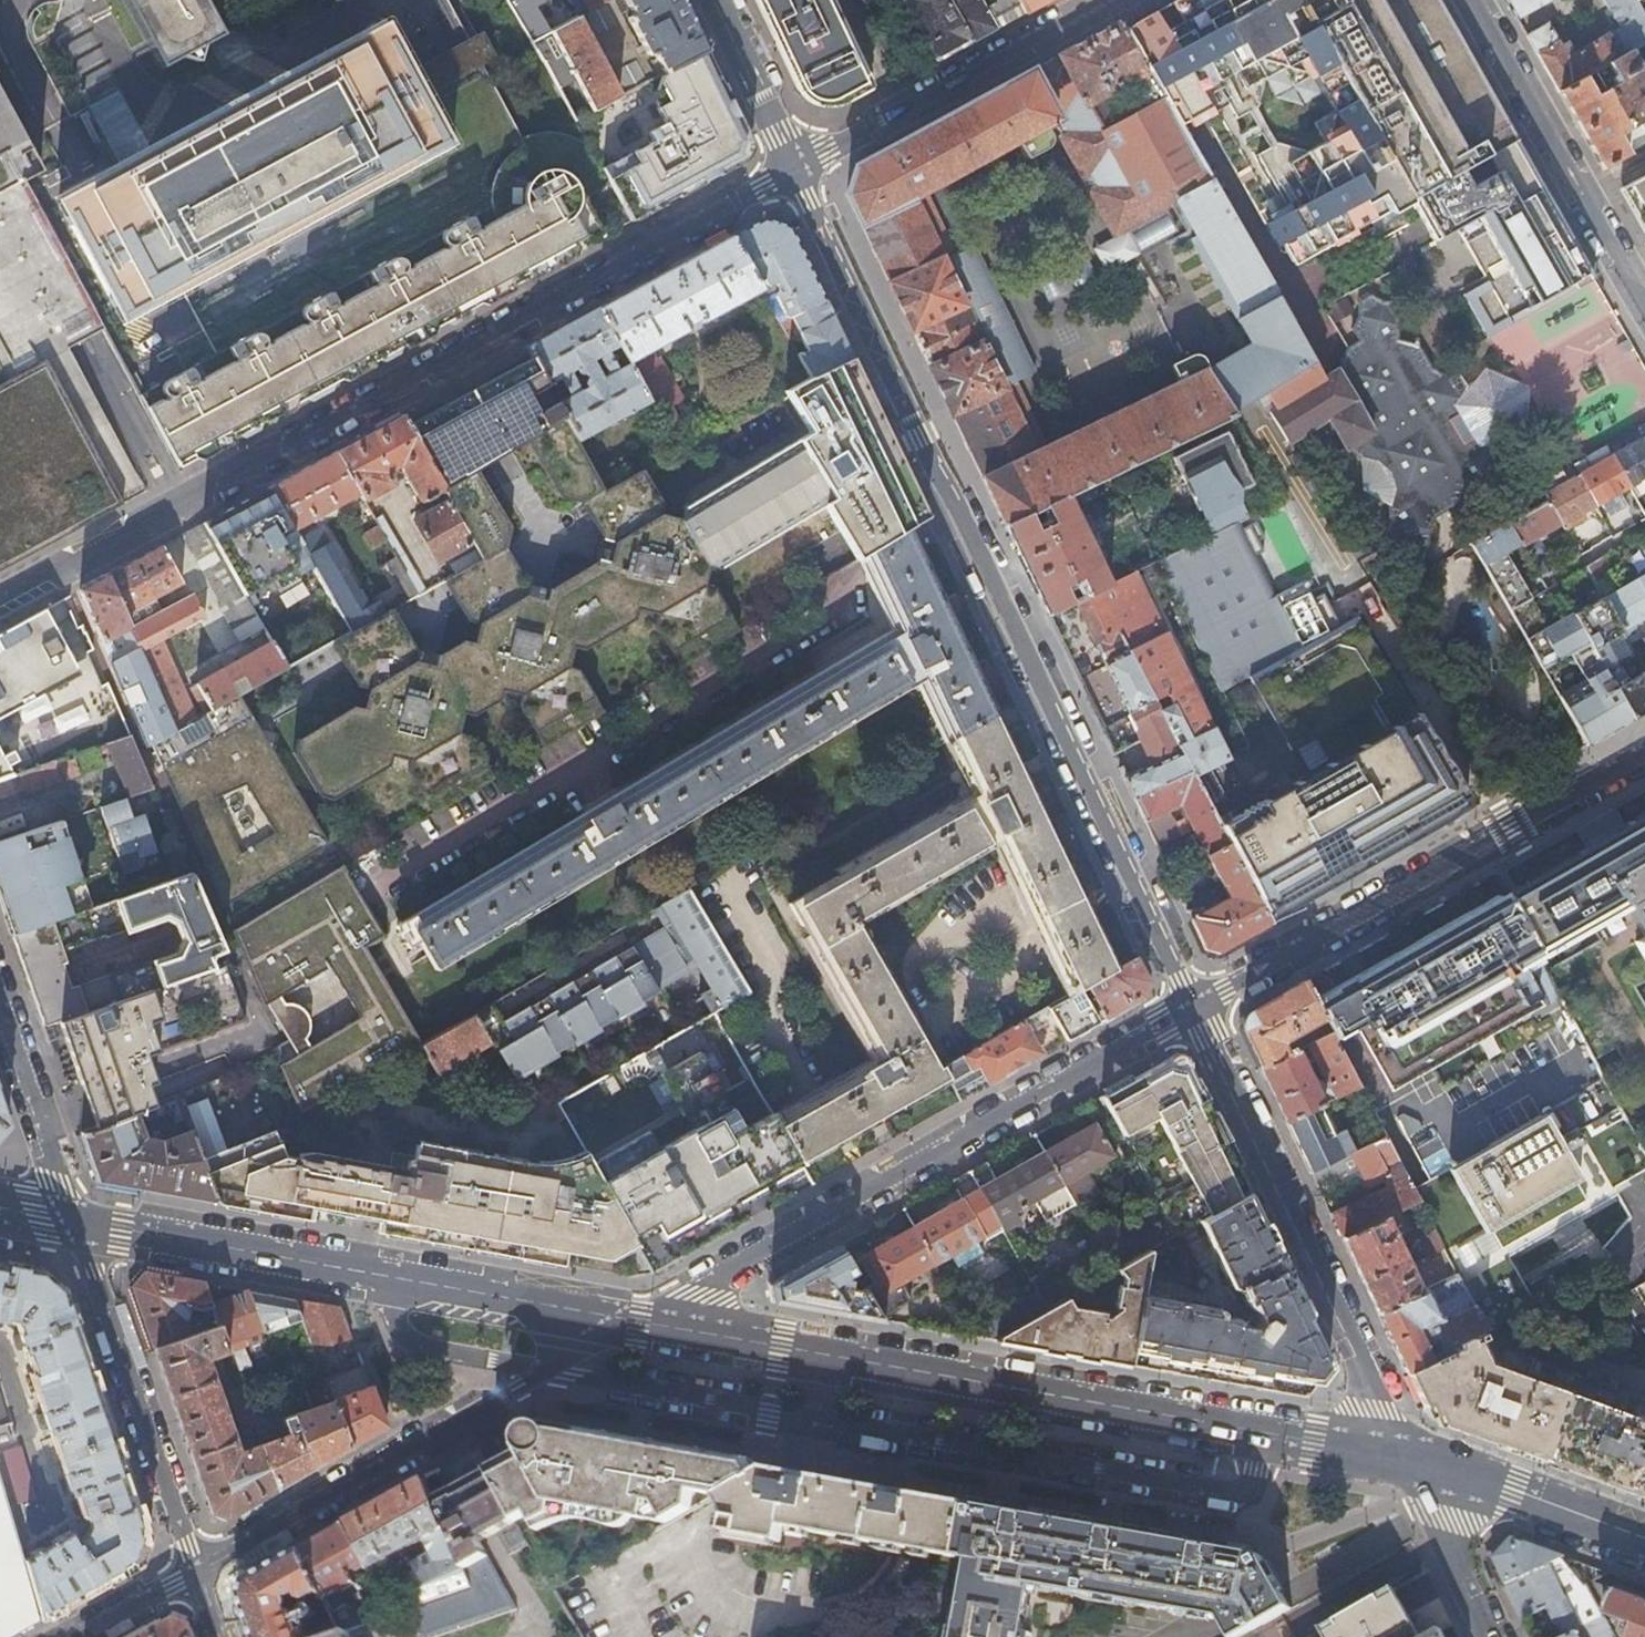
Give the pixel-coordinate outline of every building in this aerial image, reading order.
[(157,70),(178,59),(194,65),(199,48),(219,37),(199,0),(120,0),(157,70)] [(557,93),(576,82),(592,111),(704,50),(680,0),(609,0),(587,12),(580,0),(566,0),(571,5),(573,7),(579,17),(549,35),(530,1),(533,0),(504,0),(557,93)] [(587,12),(609,0),(580,0),(587,12)] [(830,0),(754,0),(772,36),(795,87),(798,92),(803,97),(809,101),(815,104),(821,106),(827,107),(834,107),(841,106),(848,103),(873,90),(830,0)] [(994,2),(983,9),(978,0),(900,0),(935,62),(989,32),(1023,13),(1017,0),(993,0),(994,2)] [(1023,13),(1048,0),(1017,0),(1023,13)] [(1125,30),(1171,111),(1179,125),(1225,99),(1236,120),(1257,109),(1256,107),(1265,82),(1263,77),(1279,67),(1290,86),(1310,76),(1321,94),(1334,117),(1316,127),(1322,138),(1304,148),(1281,148),(1279,143),(1257,156),(1278,193),(1288,212),(1271,221),(1269,222),(1291,261),(1299,264),(1353,232),(1351,228),(1367,219),(1369,222),(1370,222),(1409,199),(1386,160),(1359,112),(1360,111),(1296,0),(1179,0),(1125,30)] [(1360,111),(1359,112),(1386,160),(1409,199),(1409,200),(1514,139),(1436,0),(1296,0),(1360,111)] [(1515,17),(1544,0),(1505,0),(1515,17)] [(1644,42),(1644,18),(1635,0),(1603,0),(1617,26),(1569,53),(1564,56),(1546,24),(1525,35),(1531,45),(1557,91),(1584,77),(1599,68),(1631,50),(1644,42)] [(1643,4),(1641,0),(1635,0),(1644,18),(1644,2),(1643,4)] [(1564,56),(1569,53),(1551,21),(1546,24),(1564,56)] [(380,22),(51,200),(120,328),(449,150),(380,22)] [(856,168),(846,196),(902,314),(938,390),(974,465),(1003,526),(1017,520),(1049,504),(1075,492),(1083,488),(1122,470),(1177,443),(1232,417),(1204,372),(1197,360),(1192,356),(1185,357),(1166,365),(1175,384),(1047,447),(1034,453),(1003,391),(1034,377),(1016,337),(984,351),(960,302),(992,287),(973,247),(955,255),(941,262),(911,195),(924,188),(1014,140),(1024,158),(1048,145),(1049,141),(1048,137),(1043,125),(1051,121),(1112,235),(1176,200),(1197,238),(1190,241),(1235,318),(1274,295),(1275,291),(1221,198),(1179,125),(1171,111),(1125,30),(1124,30),(1121,24),(1113,28),(1028,74),(943,120),(856,168)] [(584,141),(588,148),(599,167),(630,221),(662,204),(738,164),(742,151),(745,137),(704,50),(592,111),(573,121),(584,141)] [(1631,50),(1599,68),(1609,86),(1594,95),(1584,77),(1557,91),(1563,101),(1594,157),(1601,169),(1627,153),(1618,135),(1637,124),(1640,129),(1644,127),(1644,129),(1644,76),(1631,50)] [(1263,77),(1265,82),(1274,98),(1303,104),(1321,94),(1310,76),(1290,86),(1279,67),(1263,77)] [(125,502),(134,497),(145,491),(66,349),(75,344),(95,333),(102,329),(23,180),(36,173),(20,144),(23,142),(0,97),(0,570),(125,502)] [(573,259),(575,252),(575,251),(598,238),(569,184),(599,167),(588,148),(577,144),(577,145),(540,137),(517,150),(511,154),(505,160),(497,173),(493,188),(492,198),(493,205),(487,208),(490,220),(481,225),(478,232),(470,231),(471,228),(466,219),(438,235),(436,238),(436,241),(437,244),(441,247),(440,253),(432,252),(411,264),(407,271),(401,269),(401,264),(399,261),(395,259),(390,260),(364,274),(369,283),(373,284),(371,291),(363,289),(340,302),(338,309),(331,307),(332,304),(327,294),(299,310),(297,315),(299,320),(302,322),(301,329),(294,327),(271,340),(268,347),(262,344),(262,340),(260,337),(257,335),(254,335),(251,336),(225,350),(230,359),(234,360),(231,367),(224,365),(201,377),(199,384),(192,383),(193,380),(188,370),(162,384),(159,388),(158,393),(159,396),(162,398),(166,399),(164,407),(153,404),(145,408),(177,468),(191,460),(199,462),(231,445),(229,441),(234,438),(239,440),(246,436),(254,432),(256,427),(261,424),(263,427),(291,412),(294,404),(300,400),(307,403),(328,392),(330,384),(336,381),(344,384),(371,368),(370,365),(374,362),(379,364),(388,360),(395,356),(396,350),(400,348),(402,352),(430,336),(432,328),(439,325),(447,327),(466,317),(468,309),(475,305),(483,308),(509,293),(507,289),(511,287),(520,282),(524,280),(526,284),(573,259)] [(741,161),(744,158),(746,154),(747,151),(748,145),(745,137),(742,151),(738,164),(741,161)] [(1514,139),(1409,200),(1413,208),(1432,241),(1455,228),(1463,295),(1487,338),(1592,278),(1514,139)] [(1249,166),(1236,174),(1242,184),(1255,177),(1249,166)] [(1624,185),(1644,222),(1644,174),(1624,185)] [(1624,185),(1619,188),(1644,235),(1644,222),(1624,185)] [(911,195),(941,262),(955,255),(924,188),(911,195)] [(1261,203),(1271,221),(1288,212),(1278,193),(1261,203)] [(1409,200),(1409,199),(1370,222),(1375,230),(1413,208),(1409,200)] [(1167,211),(1124,234),(1137,257),(1179,234),(1167,211)] [(797,355),(810,377),(850,359),(787,227),(774,223),(762,220),(753,225),(731,236),(763,291),(773,284),(777,293),(765,299),(768,304),(778,321),(784,318),(791,335),(796,336),(798,334),(806,350),(797,355)] [(668,271),(599,308),(627,363),(686,331),(688,334),(701,328),(699,324),(763,291),(731,236),(710,248),(685,262),(668,271)] [(1082,259),(1031,283),(1042,306),(1093,282),(1082,259)] [(1016,337),(992,287),(960,302),(984,351),(1016,337)] [(1322,379),(1274,295),(1235,318),(1250,345),(1230,358),(1264,416),(1269,413),(1322,379)] [(1269,413),(1286,444),(1329,419),(1345,448),(1347,452),(1360,463),(1378,466),(1392,490),(1388,508),(1387,509),(1389,524),(1381,535),(1389,548),(1402,547),(1415,553),(1428,546),(1427,533),(1434,519),(1431,514),(1446,505),(1457,506),(1462,487),(1475,486),(1488,491),(1500,484),(1499,470),(1506,457),(1499,444),(1485,445),(1473,439),(1448,453),(1435,429),(1457,416),(1458,401),(1460,397),(1465,388),(1457,376),(1429,369),(1415,346),(1396,340),(1396,326),(1402,315),(1395,303),(1381,303),(1370,297),(1358,304),(1358,319),(1352,331),(1358,342),(1366,355),(1354,362),(1346,349),(1341,363),(1341,378),(1336,371),(1322,379),(1269,413)] [(757,310),(799,383),(810,377),(797,355),(779,324),(778,321),(768,304),(757,310)] [(627,363),(599,308),(544,337),(526,347),(531,357),(559,408),(577,441),(649,402),(637,381),(627,363)] [(1366,355),(1358,342),(1346,349),(1354,362),(1366,355)] [(478,623),(473,642),(462,639),(438,654),(419,649),(409,634),(394,609),(386,613),(353,632),(333,643),(348,670),(357,686),(368,688),(363,708),(353,705),(296,739),(293,751),(319,796),(334,800),(388,767),(391,756),(411,760),(408,771),(434,814),(495,777),(470,735),(459,732),(463,713),(474,716),(498,702),(501,691),(520,695),(518,706),(543,748),(604,712),(579,670),(568,667),(573,648),(584,651),(634,621),(637,610),(656,614),(653,625),(679,667),(738,632),(713,590),(703,587),(707,568),(718,570),(823,507),(839,533),(856,562),(907,531),(926,520),(887,454),(893,451),(850,359),(810,377),(799,383),(783,391),(807,432),(681,507),(679,519),(659,514),(662,503),(643,470),(605,492),(594,471),(577,441),(559,408),(531,357),(434,409),(405,425),(438,484),(442,491),(448,502),(472,544),(476,552),(481,561),(455,575),(444,581),(458,605),(466,620),(478,623)] [(1264,416),(1230,358),(1204,372),(1232,417),(1237,425),(1240,430),(1264,416)] [(1448,453),(1473,439),(1485,445),(1523,437),(1527,390),(1483,371),(1460,397),(1458,401),(1457,416),(1435,429),(1448,453)] [(637,381),(649,402),(659,421),(675,451),(688,444),(668,407),(671,405),(653,372),(637,381)] [(420,503),(442,491),(438,484),(405,425),(400,416),(386,424),(369,433),(335,451),(359,495),(361,498),(363,501),(391,485),(384,473),(399,465),(420,503)] [(1286,444),(1293,452),(1326,432),(1338,453),(1345,448),(1329,419),(1286,444)] [(1637,427),(1604,445),(1610,456),(1628,487),(1644,477),(1644,441),(1643,437),(1637,427)] [(1247,517),(1241,503),(1240,489),(1250,484),(1225,432),(1171,459),(1196,511),(1209,536),(1247,517)] [(359,495),(335,451),(304,469),(270,488),(295,531),(359,495)] [(1589,461),(1586,456),(1571,464),(1577,475),(1594,506),(1621,490),(1628,487),(1610,456),(1588,468),(1589,461)] [(1362,493),(1388,508),(1392,490),(1378,466),(1360,463),(1362,493)] [(1571,464),(1560,470),(1566,481),(1577,475),(1571,464)] [(1560,470),(1536,484),(1546,501),(1559,523),(1560,525),(1565,522),(1594,506),(1577,475),(1566,481),(1560,470)] [(502,482),(516,509),(536,498),(522,471),(502,482)] [(1621,490),(1620,504),(1633,526),(1644,519),(1644,517),(1636,502),(1628,487),(1621,490)] [(300,577),(316,568),(301,542),(295,531),(270,488),(222,515),(204,525),(245,597),(248,595),(250,597),(274,584),(272,581),(273,581),(278,589),(300,577)] [(1017,520),(1003,526),(1006,534),(1038,601),(1045,616),(1087,595),(1117,580),(1113,571),(1103,576),(1069,506),(1079,501),(1075,492),(1049,504),(1017,520)] [(1636,502),(1644,517),(1644,497),(1636,502)] [(1559,523),(1546,501),(1509,522),(1521,544),(1528,540),(1559,523)] [(472,544),(448,502),(414,521),(438,562),(472,544)] [(367,521),(372,517),(365,504),(354,510),(357,516),(367,521)] [(1434,519),(1457,506),(1446,505),(1431,514),(1434,519)] [(389,547),(418,596),(425,592),(381,515),(374,519),(378,528),(385,540),(389,547)] [(1341,592),(1333,580),(1315,589),(1309,578),(1278,593),(1254,552),(1260,549),(1254,539),(1261,535),(1254,522),(1240,529),(1236,522),(1215,533),(1209,536),(1163,557),(1159,560),(1167,576),(1162,579),(1218,693),(1220,691),(1336,626),(1325,606),(1335,602),(1344,597),(1341,592)] [(1509,522),(1472,543),(1510,610),(1531,598),(1506,553),(1521,544),(1509,522)] [(1560,525),(1573,548),(1578,544),(1565,522),(1560,525)] [(204,525),(186,534),(226,605),(222,607),(243,644),(263,631),(245,597),(204,525)] [(369,549),(385,540),(378,528),(362,536),(369,549)] [(316,568),(353,632),(386,613),(380,603),(369,610),(323,529),(301,542),(316,568)] [(856,562),(855,562),(870,592),(892,638),(914,684),(943,743),(994,714),(986,696),(971,666),(932,582),(922,562),(907,531),(856,562)] [(1635,539),(1644,555),(1644,556),(1644,533),(1635,539)] [(1528,540),(1521,544),(1533,565),(1540,561),(1528,540)] [(150,553),(107,576),(135,642),(138,649),(174,731),(196,719),(162,640),(205,616),(194,595),(162,612),(156,598),(183,584),(162,546),(150,553)] [(526,567),(553,571),(557,551),(529,547),(526,567)] [(1583,548),(1575,553),(1578,557),(1585,553),(1583,548)] [(450,566),(455,575),(481,561),(476,552),(450,566)] [(1584,568),(1602,601),(1621,633),(1627,644),(1637,638),(1635,633),(1627,629),(1644,619),(1644,597),(1635,579),(1607,595),(1612,575),(1602,558),(1584,568)] [(1087,595),(1045,616),(1070,668),(1088,705),(1102,735),(1112,755),(1140,742),(1151,765),(1123,779),(1133,800),(1148,793),(1190,773),(1191,775),(1225,758),(1224,756),(1246,746),(1220,691),(1218,693),(1162,579),(1167,576),(1159,560),(1128,574),(1117,580),(1087,595)] [(1540,561),(1533,565),(1540,578),(1547,574),(1540,561)] [(1635,579),(1644,597),(1644,574),(1635,579)] [(86,587),(80,591),(103,644),(111,639),(117,651),(135,642),(107,576),(86,587)] [(1573,617),(1570,613),(1547,626),(1531,598),(1510,610),(1525,638),(1542,668),(1587,642),(1573,617)] [(1573,617),(1587,642),(1630,719),(1644,710),(1644,678),(1643,674),(1633,657),(1616,667),(1603,643),(1621,633),(1602,601),(1573,617)] [(1325,606),(1336,626),(1346,621),(1335,602),(1325,606)] [(44,609),(0,634),(0,717),(80,675),(44,609)] [(1336,626),(1220,691),(1246,746),(1224,756),(1225,758),(1191,775),(1229,846),(1270,924),(1313,900),(1402,850),(1452,820),(1456,817),(1458,814),(1459,812),(1461,808),(1462,804),(1463,800),(1462,795),(1461,791),(1460,787),(1430,738),(1376,649),(1355,616),(1346,621),(1336,626)] [(914,684),(892,638),(851,662),(659,776),(508,866),(408,925),(434,970),(523,917),(770,770),(914,684)] [(111,639),(103,644),(108,656),(117,651),(111,639)] [(138,649),(135,642),(117,651),(108,656),(111,664),(138,649)] [(1587,642),(1542,668),(1585,745),(1630,719),(1587,642)] [(205,714),(241,694),(284,670),(270,645),(191,689),(205,714)] [(124,694),(146,747),(160,739),(172,732),(174,731),(138,649),(111,664),(124,694)] [(185,756),(254,717),(241,694),(205,714),(196,719),(174,731),(172,732),(185,756)] [(1053,838),(994,714),(943,743),(971,802),(994,849),(1064,997),(1078,989),(1083,986),(1115,968),(1095,927),(1053,838)] [(162,769),(221,907),(329,844),(254,717),(185,756),(162,769)] [(147,776),(130,736),(106,745),(128,797),(152,789),(147,776)] [(103,766),(97,747),(72,756),(20,774),(26,792),(103,766)] [(12,777),(15,776),(8,765),(18,759),(12,751),(3,757),(0,752),(0,781),(12,777)] [(1229,846),(1191,775),(1190,773),(1148,793),(1133,800),(1145,825),(1155,847),(1192,830),(1206,857),(1229,846)] [(12,777),(0,781),(0,797),(16,791),(12,777)] [(100,807),(123,875),(143,868),(139,857),(155,852),(143,815),(131,819),(124,799),(110,803),(100,807)] [(994,849),(971,802),(895,846),(788,905),(815,953),(877,1062),(847,1079),(801,1106),(775,1121),(782,1132),(800,1165),(827,1150),(873,1124),(946,1082),(939,1069),(934,1061),(895,991),(859,928),(932,885),(994,849)] [(1624,825),(1644,863),(1644,813),(1624,825)] [(85,911),(54,823),(32,830),(15,836),(0,841),(0,904),(2,910),(7,923),(11,936),(85,911)] [(1587,846),(1622,912),(1628,909),(1644,940),(1644,863),(1624,825),(1605,836),(1587,846)] [(1270,924),(1229,846),(1206,857),(1227,898),(1199,914),(1195,909),(1187,913),(1204,949),(1211,951),(1219,953),(1270,924)] [(1544,870),(1580,936),(1622,912),(1587,846),(1544,870)] [(232,930),(257,989),(298,1054),(280,1065),(299,1114),(421,1044),(364,946),(383,935),(340,866),(232,930)] [(1503,893),(1540,958),(1580,936),(1544,870),(1503,893)] [(188,976),(211,967),(207,956),(221,951),(203,908),(189,876),(85,911),(11,936),(27,983),(42,1026),(58,1021),(188,976)] [(708,989),(720,1008),(746,993),(729,963),(689,890),(662,905),(671,922),(697,968),(708,989)] [(1503,893),(1368,970),(1419,1067),(1537,1001),(1520,970),(1540,958),(1503,893)] [(671,922),(663,927),(689,973),(697,968),(671,922)] [(663,927),(629,947),(656,992),(689,973),(663,927)] [(640,1001),(656,992),(629,947),(501,1021),(511,1039),(492,1049),(502,1067),(509,1078),(511,1082),(558,1055),(555,1051),(572,1041),(574,1045),(600,1030),(598,1026),(614,1016),(617,1021),(643,1006),(640,1001)] [(1137,963),(1134,958),(1115,968),(1083,986),(1102,1020),(1142,997),(1143,989),(1145,981),(1137,963)] [(131,1114),(142,1110),(146,1108),(153,1105),(147,1087),(155,1084),(144,1055),(249,1018),(229,961),(226,962),(211,967),(188,976),(58,1021),(86,1103),(95,1128),(131,1114)] [(1327,1031),(1329,1035),(1332,1040),(1353,1029),(1385,1086),(1419,1067),(1368,970),(1312,1002),(1320,1017),(1325,1026),(1327,1031)] [(1243,1031),(1260,1069),(1278,1060),(1329,1035),(1327,1031),(1325,1026),(1291,1043),(1287,1036),(1295,1032),(1295,1033),(1310,1026),(1308,1024),(1320,1017),(1312,1002),(1302,983),(1247,1014),(1245,1022),(1243,1031)] [(720,1008),(708,989),(694,997),(705,1017),(714,1012),(720,1008)] [(939,1069),(946,1082),(957,1102),(970,1094),(1054,1047),(1097,1023),(1078,989),(1064,997),(1057,1001),(1002,1033),(1001,1031),(960,1054),(962,1056),(939,1069)] [(1537,1001),(1419,1067),(1423,1074),(1541,1008),(1537,1001)] [(491,1004),(473,1014),(488,1042),(492,1049),(511,1039),(491,1004)] [(473,1014),(421,1044),(436,1071),(488,1042),(473,1014)] [(1358,1088),(1332,1040),(1329,1035),(1278,1060),(1260,1069),(1286,1122),(1307,1112),(1317,1107),(1358,1088)] [(589,1165),(633,1243),(633,1244),(655,1230),(661,1243),(745,1196),(800,1165),(775,1121),(772,1114),(741,1131),(729,1110),(726,1111),(718,1096),(720,1095),(697,1054),(657,1076),(680,1117),(684,1115),(692,1130),(656,1150),(646,1134),(589,1165)] [(1165,1057),(1163,1062),(1129,1081),(1102,1096),(1097,1099),(1140,1176),(1154,1200),(1174,1236),(1201,1220),(1246,1195),(1240,1182),(1234,1169),(1240,1165),(1229,1142),(1218,1123),(1213,1125),(1203,1104),(1191,1079),(1187,1070),(1188,1065),(1184,1058),(1179,1054),(1173,1054),(1165,1057)] [(1419,1067),(1385,1086),(1389,1093),(1423,1074),(1419,1067)] [(1099,1090),(1102,1096),(1129,1081),(1125,1075),(1099,1090)] [(1191,1079),(1203,1104),(1207,1102),(1194,1078),(1191,1079)] [(1468,1159),(1518,1253),(1615,1196),(1628,1218),(1603,1250),(1607,1259),(1629,1242),(1644,1230),(1644,1157),(1642,1151),(1611,1094),(1604,1081),(1468,1159)] [(184,1119),(176,1097),(153,1105),(146,1108),(142,1110),(147,1120),(165,1113),(168,1114),(170,1115),(173,1123),(184,1119)] [(390,1167),(392,1153),(390,1143),(387,1133),(383,1126),(374,1116),(366,1110),(354,1104),(346,1102),(338,1102),(327,1103),(319,1106),(338,1157),(390,1167)] [(1317,1107),(1286,1122),(1291,1134),(1310,1174),(1340,1161),(1349,1156),(1352,1155),(1342,1132),(1331,1137),(1317,1107)] [(95,1128),(79,1134),(76,1135),(89,1172),(92,1171),(95,1181),(149,1190),(214,1202),(199,1162),(189,1132),(165,1141),(163,1134),(157,1136),(159,1143),(140,1138),(131,1114),(95,1128)] [(1042,1153),(1072,1205),(1092,1194),(1081,1174),(1110,1158),(1092,1125),(1042,1153)] [(390,1167),(338,1157),(322,1154),(319,1163),(283,1156),(274,1133),(199,1162),(214,1202),(222,1203),(221,1208),(252,1214),(253,1209),(259,1210),(271,1212),(270,1217),(301,1223),(302,1217),(310,1219),(312,1209),(380,1220),(378,1231),(388,1233),(387,1238),(419,1243),(419,1238),(433,1241),(433,1245),(447,1248),(463,1251),(463,1246),(479,1249),(478,1253),(509,1259),(510,1254),(524,1257),(523,1262),(538,1264),(554,1267),(555,1262),(562,1264),(565,1251),(604,1259),(606,1257),(633,1243),(589,1165),(584,1156),(577,1159),(559,1166),(550,1167),(542,1167),(496,1159),(416,1144),(413,1156),(392,1153),(390,1167)] [(1397,1163),(1385,1139),(1352,1155),(1349,1156),(1358,1174),(1365,1189),(1388,1178),(1383,1169),(1397,1163)] [(994,1179),(977,1190),(990,1211),(996,1222),(998,1226),(1001,1232),(1018,1222),(1011,1213),(1040,1197),(1052,1219),(1073,1207),(1072,1205),(1042,1153),(994,1179)] [(1518,1253),(1468,1159),(1412,1192),(1417,1203),(1447,1262),(1455,1277),(1462,1291),(1472,1307),(1485,1329),(1532,1303),(1508,1259),(1518,1253)] [(1340,1161),(1310,1174),(1313,1179),(1315,1184),(1338,1174),(1343,1167),(1340,1161)] [(967,1172),(977,1190),(994,1179),(984,1162),(967,1172)] [(1405,1179),(1397,1163),(1383,1169),(1388,1178),(1391,1186),(1405,1179)] [(961,1199),(977,1190),(967,1172),(959,1177),(951,1182),(961,1199)] [(1365,1189),(1358,1174),(1348,1178),(1356,1193),(1365,1189)] [(1417,1203),(1412,1192),(1405,1179),(1391,1186),(1330,1215),(1341,1239),(1385,1219),(1417,1203)] [(990,1211),(977,1190),(961,1199),(912,1227),(931,1259),(947,1250),(963,1241),(980,1231),(982,1235),(998,1226),(996,1222),(990,1211)] [(1174,1236),(1160,1244),(1146,1252),(1136,1311),(1126,1365),(1162,1371),(1198,1377),(1233,1384),(1305,1397),(1328,1368),(1304,1316),(1305,1316),(1301,1307),(1297,1299),(1296,1300),(1269,1241),(1270,1241),(1262,1224),(1260,1225),(1246,1195),(1201,1220),(1174,1236)] [(1090,1236),(1095,1246),(1100,1254),(1111,1273),(1114,1271),(1126,1264),(1146,1252),(1160,1244),(1174,1236),(1154,1200),(1090,1236)] [(1406,1263),(1385,1219),(1341,1239),(1350,1257),(1357,1273),(1377,1314),(1455,1277),(1447,1262),(1413,1278),(1409,1269),(1414,1266),(1411,1261),(1406,1263)] [(912,1227),(845,1264),(851,1273),(862,1290),(876,1314),(905,1297),(908,1295),(899,1278),(931,1259),(912,1227)] [(963,1241),(947,1250),(951,1258),(957,1259),(966,1254),(967,1247),(963,1241)] [(633,1243),(606,1257),(609,1262),(635,1247),(633,1244),(633,1243)] [(876,1314),(862,1290),(840,1287),(837,1281),(851,1273),(845,1264),(835,1247),(789,1273),(768,1285),(773,1302),(794,1305),(846,1315),(880,1321),(876,1314)] [(1037,1316),(993,1341),(1009,1344),(1116,1363),(1126,1365),(1136,1311),(1146,1252),(1126,1264),(1114,1271),(1118,1278),(1117,1286),(1114,1286),(1111,1306),(1114,1307),(1114,1309),(1104,1317),(1100,1317),(1100,1312),(1069,1307),(1065,1299),(1056,1304),(1046,1310),(1037,1316)] [(1056,1279),(1067,1298),(1111,1273),(1100,1254),(1056,1279)] [(2,1324),(3,1319),(16,1321),(20,1332),(14,1334),(12,1337),(16,1347),(19,1348),(24,1346),(31,1366),(22,1369),(24,1375),(28,1374),(42,1413),(37,1415),(35,1418),(39,1428),(41,1429),(47,1427),(70,1494),(73,1493),(80,1514),(85,1513),(89,1523),(84,1535),(75,1542),(70,1531),(50,1541),(47,1536),(37,1543),(39,1547),(30,1553),(31,1557),(24,1559),(41,1620),(140,1564),(149,1539),(117,1446),(74,1323),(62,1287),(52,1278),(42,1269),(20,1265),(0,1261),(0,1325),(2,1324)] [(140,1312),(152,1347),(195,1333),(190,1317),(201,1314),(206,1329),(217,1325),(212,1310),(203,1284),(187,1281),(144,1273),(137,1281),(132,1288),(140,1312)] [(1479,1333),(1485,1329),(1472,1307),(1441,1321),(1433,1305),(1462,1291),(1455,1277),(1377,1314),(1404,1372),(1428,1361),(1420,1343),(1424,1340),(1427,1342),(1430,1343),(1434,1341),(1438,1351),(1433,1353),(1435,1358),(1452,1350),(1452,1347),(1479,1333)] [(1035,1291),(1046,1310),(1056,1304),(1045,1285),(1035,1291)] [(1441,1321),(1472,1307),(1462,1291),(1433,1305),(1441,1321)] [(229,1305),(212,1310),(217,1325),(222,1338),(225,1348),(243,1343),(240,1334),(260,1327),(248,1292),(245,1292),(226,1298),(229,1305)] [(248,1292),(260,1327),(262,1332),(300,1319),(293,1300),(271,1296),(248,1292)] [(305,1302),(293,1300),(300,1319),(309,1344),(311,1349),(349,1335),(340,1308),(328,1306),(305,1302)] [(195,1333),(152,1347),(164,1380),(180,1427),(194,1470),(208,1510),(223,1515),(269,1490),(273,1487),(267,1468),(258,1443),(246,1447),(245,1449),(244,1452),(245,1455),(234,1459),(231,1449),(232,1448),(232,1446),(206,1366),(204,1364),(201,1363),(197,1351),(205,1348),(207,1351),(209,1352),(213,1353),(225,1348),(222,1338),(217,1325),(206,1329),(195,1333)] [(1479,1333),(1452,1347),(1452,1350),(1435,1358),(1428,1361),(1404,1372),(1416,1397),(1427,1420),(1444,1426),(1567,1471),(1644,1500),(1644,1402),(1534,1360),(1526,1378),(1488,1364),(1476,1344),(1483,1340),(1479,1333)] [(1428,1361),(1435,1358),(1433,1353),(1438,1351),(1434,1341),(1430,1343),(1427,1342),(1424,1340),(1420,1343),(1428,1361)] [(325,1385),(330,1399),(347,1445),(350,1444),(382,1426),(359,1363),(322,1377),(325,1385)] [(248,1413),(238,1384),(228,1388),(238,1417),(248,1413)] [(298,1434),(310,1467),(318,1462),(347,1445),(330,1399),(321,1402),(315,1386),(304,1390),(309,1406),(290,1412),(298,1434)] [(267,1468),(273,1487),(310,1467),(298,1434),(290,1412),(283,1390),(271,1395),(285,1434),(275,1437),(264,1407),(248,1413),(251,1422),(258,1443),(267,1468)] [(15,1440),(9,1421),(8,1421),(0,1393),(0,1444),(15,1440)] [(525,1426),(531,1428),(531,1429),(522,1430),(520,1434),(518,1440),(519,1447),(521,1450),(488,1469),(500,1492),(528,1543),(555,1591),(716,1499),(738,1487),(767,1470),(761,1469),(757,1462),(711,1453),(647,1442),(639,1441),(561,1426),(540,1423),(532,1423),(525,1426)] [(11,1448),(2,1450),(8,1472),(17,1469),(11,1448)] [(477,1476),(496,1532),(497,1531),(509,1554),(528,1543),(500,1492),(488,1469),(477,1476)] [(738,1487),(716,1499),(727,1516),(726,1520),(721,1519),(719,1531),(724,1532),(724,1533),(779,1543),(782,1529),(954,1558),(956,1551),(964,1504),(902,1494),(835,1482),(797,1476),(767,1470),(738,1487)] [(447,1531),(469,1586),(470,1588),(500,1578),(480,1540),(496,1532),(477,1476),(467,1480),(452,1489),(430,1501),(443,1532),(447,1531)] [(41,1620),(24,1559),(0,1479),(0,1636),(12,1636),(41,1620)] [(379,1504),(343,1524),(365,1564),(367,1566),(369,1570),(425,1538),(433,1553),(409,1567),(413,1575),(401,1581),(415,1606),(469,1586),(447,1531),(443,1532),(430,1501),(420,1481),(379,1504)] [(952,1636),(1021,1636),(1030,1585),(1056,1590),(1221,1619),(1227,1636),(1241,1636),(1290,1609),(1274,1581),(1261,1556),(1198,1545),(1181,1542),(1138,1534),(1103,1528),(1064,1522),(1036,1517),(1004,1511),(964,1504),(956,1551),(967,1553),(952,1636)] [(315,1540),(297,1550),(319,1593),(338,1632),(347,1629),(368,1622),(374,1620),(393,1613),(370,1572),(356,1580),(351,1572),(365,1564),(343,1524),(315,1540)] [(1502,1578),(1504,1585),(1526,1574),(1547,1564),(1561,1558),(1549,1553),(1511,1539),(1503,1548),(1493,1560),(1502,1578)] [(300,1611),(295,1608),(291,1611),(288,1609),(291,1603),(289,1597),(298,1593),(301,1598),(305,1600),(319,1593),(297,1550),(244,1580),(237,1597),(251,1636),(309,1636),(300,1611)] [(1526,1574),(1504,1585),(1521,1621),(1565,1599),(1547,1564),(1526,1574)] [(415,1606),(420,1624),(425,1636),(433,1636),(518,1609),(500,1578),(470,1588),(469,1586),(415,1606)] [(1591,1583),(1588,1585),(1605,1615),(1618,1621),(1614,1633),(1615,1634),(1622,1636),(1644,1636),(1644,1603),(1591,1583)] [(1588,1585),(1577,1591),(1589,1612),(1557,1627),(1562,1636),(1568,1636),(1572,1635),(1606,1618),(1605,1615),(1588,1585)] [(1318,1630),(1322,1636),(1409,1636),(1405,1629),(1411,1625),(1390,1588),(1378,1595),(1347,1613),(1318,1630)] [(177,1620),(160,1614),(120,1636),(183,1636),(177,1620)] [(1618,1621),(1605,1615),(1606,1618),(1608,1622),(1614,1633),(1618,1621)] [(1568,1636),(1609,1636),(1615,1634),(1614,1633),(1608,1622),(1606,1618),(1572,1635),(1568,1636)] [(347,1629),(350,1636),(377,1627),(374,1620),(368,1622),(347,1629)] [(420,1624),(382,1636),(425,1636),(420,1624)]
